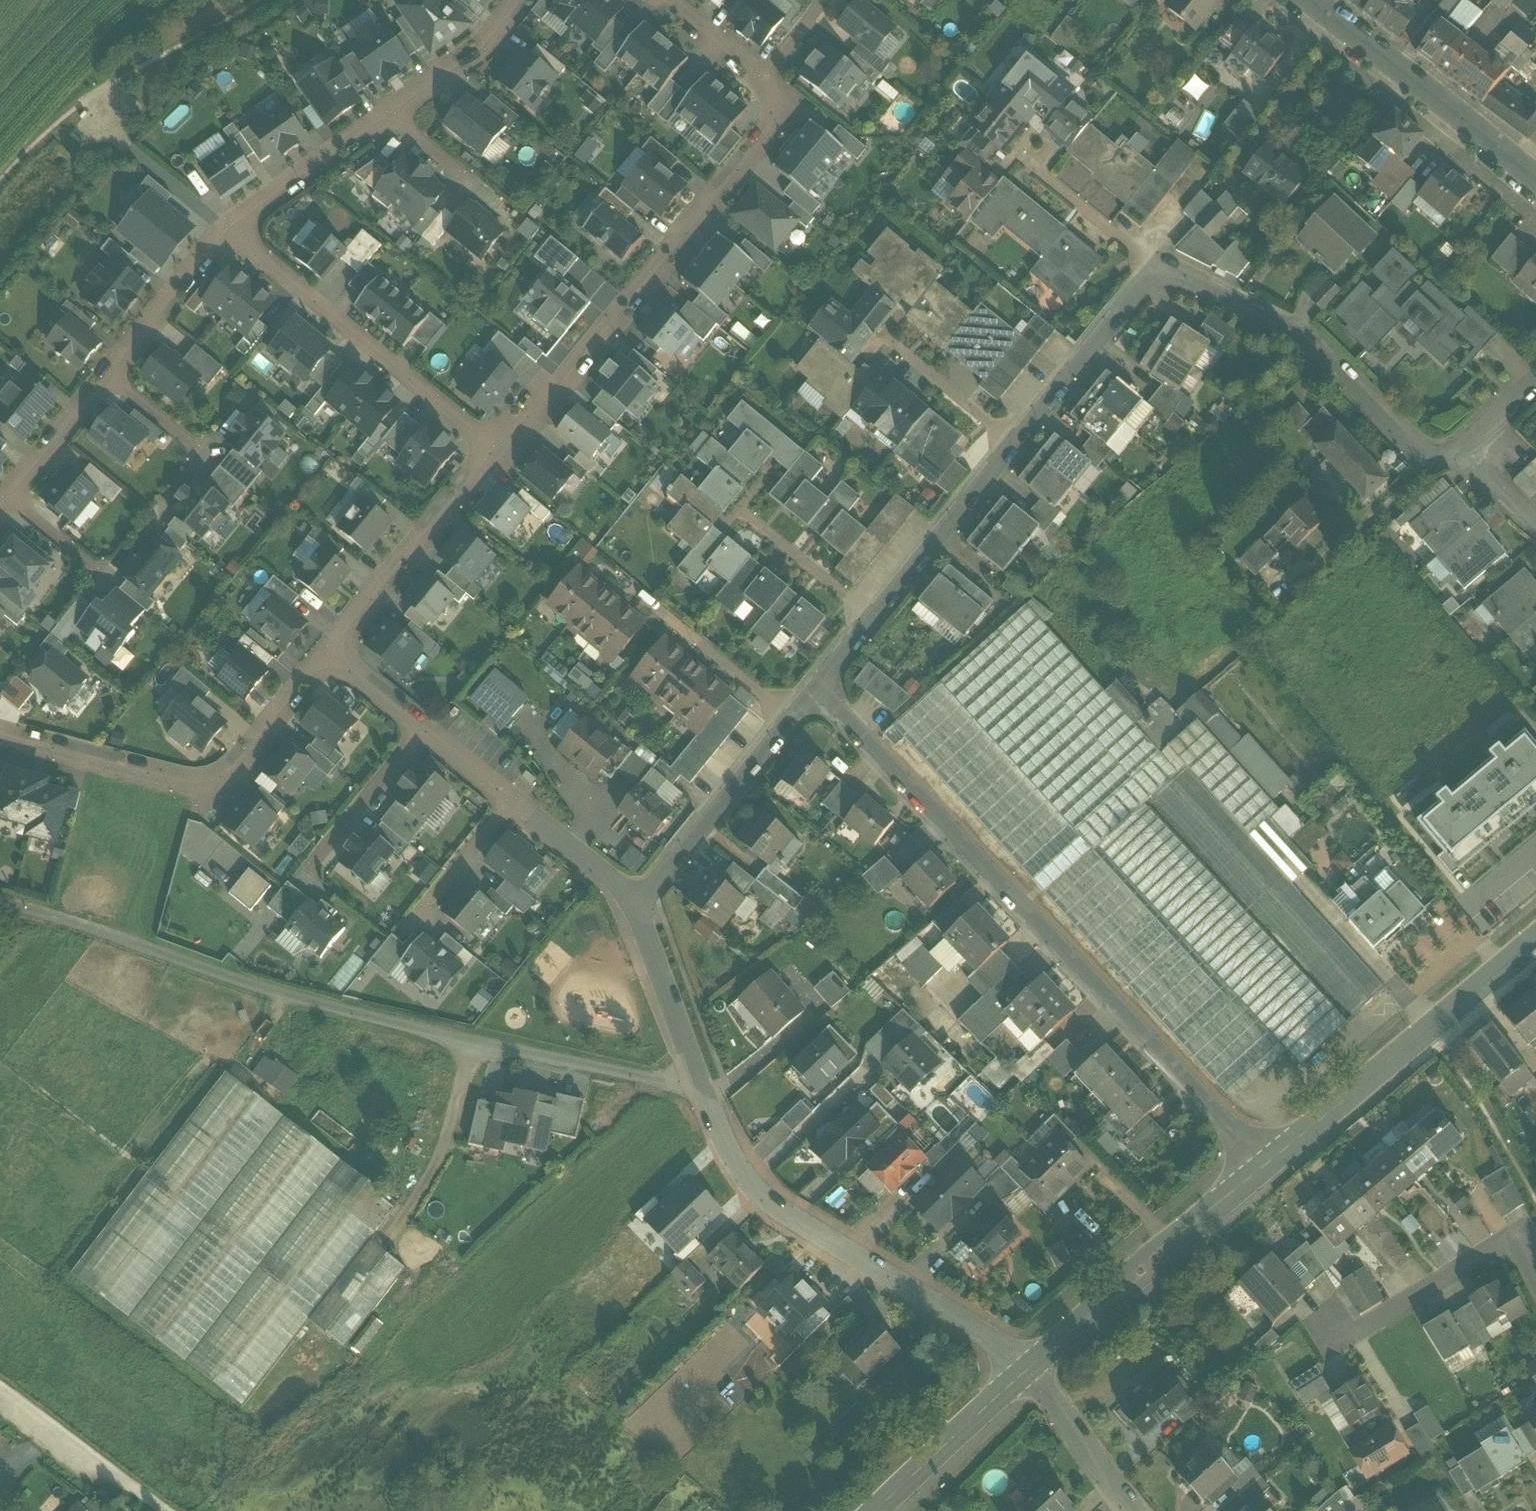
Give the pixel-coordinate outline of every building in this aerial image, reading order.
[(431,52),(468,26),(434,0),(412,0),(400,9),(431,52)] [(531,13),(542,22),(550,13),(550,12),(560,0),(542,0),(531,13)] [(550,12),(550,13),(570,29),(574,24),(594,0),(560,0),(550,12)] [(614,0),(594,0),(574,24),(596,43),(624,9),(614,0)] [(760,48),(784,19),(760,0),(745,0),(728,21),(739,30),(736,33),(747,42),(750,39),(760,48)] [(1168,10),(1183,23),(1187,18),(1198,27),(1202,23),(1206,22),(1211,16),(1210,12),(1220,0),(1176,0),(1173,4),(1168,10)] [(1351,4),(1364,14),(1375,0),(1354,0),(1351,4)] [(1364,14),(1397,40),(1418,12),(1408,4),(1411,0),(1375,0),(1364,14)] [(1440,22),(1416,54),(1436,69),(1460,37),(1465,32),(1465,31),(1481,14),(1463,0),(1449,19),(1445,25),(1440,22)] [(1437,9),(1449,19),(1463,0),(1464,0),(1445,0),(1437,9)] [(1492,2),(1503,12),(1514,0),(1495,0),(1492,2)] [(1535,8),(1535,0),(1515,0),(1512,3),(1527,17),(1535,8)] [(894,29),(859,1),(838,26),(860,44),(873,55),(894,29)] [(1067,18),(1057,30),(1066,38),(1076,25),(1067,18)] [(1236,21),(1219,43),(1233,55),(1251,34),(1236,21)] [(637,76),(665,42),(643,24),(616,58),(637,76)] [(388,32),(374,30),(371,26),(356,37),(359,40),(349,47),(354,53),(375,83),(377,86),(385,80),(387,84),(399,76),(396,72),(409,64),(406,60),(395,44),(396,43),(393,40),(388,32)] [(1251,34),(1233,55),(1251,69),(1265,81),(1285,56),(1267,41),(1270,38),(1257,27),(1251,34)] [(417,53),(403,33),(393,40),(396,43),(395,44),(406,60),(417,53)] [(1527,48),(1510,34),(1501,44),(1510,52),(1518,59),(1526,50),(1527,48)] [(1034,37),(1023,35),(1021,48),(1032,49),(1034,37)] [(1436,69),(1436,70),(1481,105),(1499,81),(1499,82),(1506,73),(1511,68),(1518,59),(1510,52),(1498,67),(1460,37),(1436,69)] [(637,76),(660,95),(688,60),(665,42),(637,76)] [(873,55),(860,44),(852,53),(880,76),(881,76),(888,67),(873,55)] [(565,69),(538,46),(529,56),(556,78),(555,79),(557,80),(565,69)] [(826,46),(818,56),(816,54),(805,66),(808,68),(800,78),(838,109),(863,79),(864,78),(845,62),(826,46)] [(1518,59),(1511,68),(1516,73),(1532,55),(1526,50),(1518,59)] [(529,56),(524,52),(510,70),(505,67),(495,80),(528,107),(536,97),(539,99),(548,88),(555,79),(556,78),(529,56)] [(375,83),(354,53),(344,60),(365,90),(375,83)] [(880,76),(852,53),(845,62),(864,78),(863,79),(872,86),(881,76),(880,76)] [(1045,129),(1067,102),(1074,93),(1027,55),(993,97),(1024,122),(1032,112),(1043,120),(1039,124),(1045,129)] [(1251,69),(1233,55),(1225,65),(1243,79),(1251,69)] [(1082,66),(1074,59),(1066,69),(1074,76),(1082,66)] [(365,90),(344,60),(334,67),(355,97),(365,90)] [(332,64),(317,74),(316,80),(302,90),(327,126),(360,103),(355,97),(334,67),(332,64)] [(1183,90),(1198,100),(1208,85),(1194,75),(1183,90)] [(695,132),(726,93),(706,76),(674,115),(695,132)] [(1499,81),(1481,105),(1480,106),(1528,141),(1535,131),(1535,108),(1531,104),(1531,105),(1499,82),(1499,81)] [(695,132),(715,149),(747,109),(726,93),(695,132)] [(505,128),(465,96),(440,125),(482,158),(505,128)] [(1024,122),(993,97),(993,98),(973,123),(973,130),(995,148),(1000,152),(1024,122)] [(1244,99),(1223,124),(1238,137),(1259,112),(1244,99)] [(1067,102),(1045,129),(1070,149),(1087,128),(1092,122),(1067,102)] [(284,107),(252,130),(270,157),(273,160),(282,153),(285,156),(298,147),(296,144),(305,137),(284,107)] [(1205,110),(1193,131),(1205,138),(1217,116),(1205,110)] [(1395,113),(1372,140),(1381,148),(1394,159),(1402,165),(1424,138),(1395,113)] [(791,146),(825,173),(844,150),(811,123),(791,146)] [(240,135),(233,125),(223,132),(232,145),(244,161),(254,154),(240,135)] [(252,130),(250,128),(240,135),(254,154),(260,164),(270,157),(252,130)] [(1146,182),(1116,157),(1119,154),(1087,128),(1070,149),(1068,152),(1103,181),(1100,185),(1127,206),(1146,183),(1146,182)] [(995,148),(974,130),(960,148),(964,151),(981,165),(995,148)] [(487,159),(498,165),(508,146),(497,140),(487,159)] [(1372,140),(1357,158),(1366,166),(1381,148),(1372,140)] [(1197,157),(1178,141),(1170,151),(1189,167),(1197,157)] [(232,145),(200,168),(223,200),(255,177),(244,161),(232,145)] [(773,168),(807,196),(825,173),(791,146),(773,168)] [(1307,180),(1267,147),(1244,176),(1284,209),(1307,180)] [(1381,148),(1366,166),(1379,177),(1394,159),(1381,148)] [(981,165),(964,151),(952,166),(942,178),(957,192),(950,201),(950,208),(969,222),(998,187),(977,170),(981,165)] [(1189,167),(1170,151),(1162,161),(1181,177),(1189,167)] [(381,157),(355,175),(376,192),(393,171),(388,167),(381,157)] [(624,186),(661,216),(685,187),(648,157),(624,186)] [(376,192),(372,197),(388,211),(393,205),(417,224),(430,209),(444,192),(428,179),(432,175),(414,160),(410,164),(403,159),(376,192)] [(1054,174),(1067,183),(1076,170),(1063,161),(1054,174)] [(1181,177),(1162,161),(1153,172),(1154,173),(1173,188),(1181,177)] [(1472,194),(1444,170),(1420,197),(1448,221),(1472,194)] [(1173,188),(1154,173),(1146,182),(1146,183),(1164,198),(1173,188)] [(1412,181),(1392,204),(1401,212),(1421,189),(1412,181)] [(1064,232),(1002,182),(998,187),(969,222),(986,237),(1001,218),(1025,238),(1022,242),(1042,258),(1064,232)] [(1164,198),(1146,183),(1138,193),(1156,208),(1164,198)] [(733,216),(774,249),(796,221),(756,188),(733,216)] [(633,212),(605,189),(596,201),(602,206),(603,205),(624,223),(633,212)] [(115,234),(160,270),(196,229),(151,192),(115,234)] [(1156,208),(1138,193),(1129,203),(1148,218),(1156,208)] [(1200,193),(1183,214),(1196,227),(1215,208),(1200,193)] [(1376,237),(1335,200),(1310,227),(1311,229),(1299,242),(1317,258),(1316,259),(1323,265),(1333,254),(1344,265),(1353,255),(1356,258),(1376,237)] [(1148,218),(1129,203),(1127,206),(1125,208),(1120,213),(1139,229),(1148,218)] [(456,219),(446,231),(482,260),(504,233),(468,204),(456,219)] [(624,223),(603,205),(602,206),(583,230),(623,263),(643,238),(624,223)] [(1215,208),(1196,227),(1198,229),(1209,239),(1221,227),(1227,220),(1215,208)] [(417,224),(412,230),(422,238),(439,217),(430,209),(417,224)] [(1227,220),(1221,227),(1229,236),(1247,216),(1239,209),(1227,220)] [(439,217),(422,238),(433,247),(446,231),(456,219),(445,210),(439,217)] [(318,229),(295,259),(322,281),(340,259),(346,252),(318,229)] [(1198,229),(1176,251),(1210,268),(1224,254),(1209,239),(1198,229)] [(346,252),(340,259),(358,274),(381,246),(362,231),(346,252)] [(1100,262),(1064,232),(1042,258),(1040,262),(1055,275),(1046,286),(1066,303),(1100,262)] [(700,259),(734,287),(753,265),(717,236),(700,259)] [(912,264),(902,255),(904,252),(886,237),(869,258),(878,264),(863,282),(875,292),(885,300),(891,292),(913,310),(932,286),(938,279),(915,261),(912,264)] [(578,260),(551,238),(534,258),(549,270),(562,280),(578,260)] [(1514,238),(1494,262),(1514,279),(1534,256),(1514,238)] [(137,263),(109,240),(101,251),(113,261),(129,274),(137,263)] [(1464,319),(1429,287),(1419,297),(1407,286),(1417,275),(1395,255),(1375,276),(1387,287),(1375,300),(1363,289),(1339,316),(1358,334),(1381,309),(1398,325),(1407,315),(1413,320),(1410,323),(1413,326),(1414,324),(1433,342),(1426,349),(1444,366),(1458,350),(1446,338),(1452,331),(1454,333),(1457,330),(1465,321),(1464,319)] [(681,280),(717,310),(734,287),(700,259),(681,280)] [(1518,280),(1531,291),(1535,295),(1535,259),(1518,280)] [(113,261),(102,273),(99,271),(89,283),(92,285),(82,298),(113,323),(123,311),(126,313),(136,300),(133,298),(144,286),(129,274),(113,261)] [(224,319),(252,285),(231,268),(204,302),(224,319)] [(562,280),(549,270),(524,300),(539,312),(532,320),(547,332),(554,324),(565,334),(590,304),(562,280)] [(380,327),(403,299),(379,279),(355,309),(380,327)] [(1330,283),(1312,302),(1322,311),(1339,293),(1330,283)] [(252,285),(224,319),(246,336),(258,322),(274,302),(252,285)] [(971,318),(932,286),(913,310),(906,318),(945,350),(971,318)] [(1531,291),(1526,297),(1535,306),(1535,295),(1531,291)] [(875,292),(842,332),(822,316),(810,332),(850,364),(896,308),(885,300),(875,292)] [(380,327),(404,347),(428,319),(403,299),(380,327)] [(95,325),(67,302),(60,311),(69,319),(87,334),(95,325)] [(660,350),(670,357),(690,333),(660,308),(639,332),(649,340),(646,345),(656,353),(660,350)] [(1003,330),(978,309),(971,318),(945,350),(984,381),(987,377),(995,367),(1003,357),(1011,347),(1017,340),(1003,330)] [(1472,311),(1464,319),(1465,321),(1457,330),(1480,352),(1496,335),(1472,311)] [(1055,332),(1036,317),(1028,327),(1046,342),(1055,332)] [(69,319),(48,344),(59,352),(57,354),(67,363),(69,361),(79,369),(100,344),(87,334),(69,319)] [(313,335),(295,321),(269,352),(279,366),(284,371),(313,335)] [(1185,328),(1173,321),(1157,345),(1196,371),(1212,347),(1213,346),(1198,337),(1185,328)] [(246,336),(235,350),(244,357),(267,329),(258,322),(246,336)] [(1225,339),(1205,326),(1198,337),(1213,346),(1212,347),(1218,351),(1225,339)] [(1046,342),(1028,327),(1020,337),(1038,352),(1046,342)] [(331,349),(313,335),(284,371),(289,374),(305,381),(331,349)] [(1038,352),(1020,337),(1017,340),(1011,347),(1030,362),(1038,352)] [(543,354),(525,339),(517,349),(536,364),(543,354)] [(1196,371),(1157,345),(1142,368),(1153,376),(1166,385),(1181,395),(1181,394),(1196,371)] [(223,369),(195,346),(181,364),(200,379),(199,380),(208,387),(223,369)] [(857,378),(819,346),(799,370),(813,381),(810,385),(848,415),(859,401),(873,384),(877,379),(864,369),(857,378)] [(1030,362),(1011,347),(1003,357),(1022,372),(1030,362)] [(181,364),(163,349),(142,375),(178,405),(199,380),(200,379),(181,364)] [(596,386),(629,412),(654,381),(620,355),(596,386)] [(45,380),(17,357),(10,366),(24,379),(37,389),(45,380)] [(460,394),(486,414),(515,379),(489,357),(479,370),(475,366),(466,378),(468,382),(460,394)] [(1022,372),(1003,357),(995,367),(1014,382),(1022,372)] [(1014,382),(995,367),(987,377),(1005,392),(1014,382)] [(348,420),(375,385),(354,368),(326,403),(348,420)] [(1118,382),(1107,373),(1089,396),(1125,425),(1137,434),(1155,413),(1147,407),(1148,406),(1144,403),(1118,382)] [(1005,392),(987,377),(984,381),(978,388),(997,403),(1005,392)] [(928,412),(886,378),(878,388),(873,384),(859,401),(864,405),(857,414),(880,433),(876,438),(894,453),(928,412)] [(15,390),(11,387),(0,400),(0,401),(3,404),(0,408),(0,421),(22,439),(53,402),(37,389),(24,379),(15,390)] [(397,403),(375,385),(348,420),(370,437),(397,403)] [(1181,395),(1166,385),(1156,397),(1176,414),(1187,398),(1181,394),(1181,395)] [(1125,425),(1089,396),(1071,418),(1082,427),(1095,437),(1107,447),(1108,447),(1125,425)] [(1176,414),(1156,397),(1148,406),(1147,407),(1155,413),(1168,424),(1176,414)] [(804,454),(743,404),(727,422),(744,436),(729,454),(728,455),(751,474),(754,477),(773,453),(779,459),(777,462),(789,472),(804,454)] [(1314,421),(1299,405),(1287,416),(1302,432),(1314,421)] [(590,419),(577,408),(557,432),(581,452),(591,460),(611,436),(609,434),(590,419)] [(616,425),(598,410),(590,419),(609,434),(616,425)] [(113,411),(91,437),(124,464),(145,438),(145,437),(143,435),(113,411)] [(1314,421),(1302,432),(1318,449),(1339,429),(1324,411),(1314,421)] [(253,412),(244,423),(241,420),(233,430),(236,433),(227,444),(257,469),(265,459),(270,463),(281,451),(276,447),(284,437),(260,417),(253,412)] [(928,412),(894,453),(911,467),(920,456),(943,475),(955,460),(947,454),(960,438),(928,412)] [(162,433),(151,425),(143,435),(145,437),(145,438),(153,444),(162,433)] [(396,464),(426,488),(456,451),(427,428),(396,464)] [(1388,484),(1339,429),(1318,449),(1353,486),(1366,503),(1388,484)] [(699,453),(710,435),(702,430),(691,448),(699,453)] [(1068,445),(1057,436),(1039,458),(1074,488),(1092,466),(1093,465),(1081,455),(1068,445)] [(1107,447),(1095,437),(1087,447),(1104,460),(1112,450),(1108,447),(1107,447)] [(729,454),(712,441),(697,460),(713,473),(698,492),(721,511),(721,512),(724,514),(744,489),(741,487),(751,474),(728,455),(729,454)] [(1104,460),(1087,447),(1081,455),(1093,465),(1092,466),(1097,469),(1104,460)] [(560,466),(542,451),(522,475),(553,501),(573,476),(560,466)] [(591,460),(581,452),(574,461),(583,469),(589,473),(596,464),(591,460)] [(789,472),(769,497),(808,527),(810,525),(809,524),(828,501),(827,501),(808,484),(821,468),(804,454),(789,472)] [(568,456),(560,466),(573,476),(576,478),(583,469),(574,461),(568,456)] [(1074,488),(1039,458),(1020,481),(1031,490),(1044,500),(1056,510),(1074,488)] [(1513,483),(1530,500),(1535,494),(1535,461),(1513,483)] [(97,493),(66,467),(41,498),(51,506),(48,510),(59,519),(62,515),(72,523),(97,493)] [(247,491),(219,468),(204,487),(228,506),(228,507),(232,510),(247,491)] [(721,511),(698,492),(681,477),(667,494),(686,509),(668,531),(693,551),(712,528),(724,514),(721,512),(721,511)] [(105,479),(96,491),(104,498),(114,486),(105,479)] [(385,502),(357,479),(350,488),(363,499),(378,511),(385,502)] [(197,481),(188,492),(185,490),(177,500),(180,502),(171,514),(201,539),(210,529),(214,533),(225,520),(220,516),(228,507),(228,506),(204,487),(197,481)] [(841,484),(827,501),(828,501),(809,524),(810,525),(808,527),(845,558),(858,542),(865,533),(846,517),(860,499),(841,484)] [(515,500),(498,486),(476,513),(507,538),(528,511),(515,500)] [(550,514),(522,491),(515,500),(528,511),(542,523),(550,514)] [(1427,512),(1423,516),(1423,517),(1436,531),(1422,542),(1437,559),(1481,522),(1472,512),(1470,514),(1451,491),(1427,512)] [(915,511),(895,496),(888,505),(907,520),(915,511)] [(363,499),(338,530),(366,553),(391,522),(378,511),(363,499)] [(1056,510),(1044,500),(1035,510),(1052,524),(1061,514),(1056,510)] [(1015,510),(1004,501),(986,523),(1023,552),(1040,531),(1040,530),(1028,520),(1015,509),(1015,510)] [(1323,524),(1302,501),(1276,527),(1276,526),(1262,539),(1277,556),(1290,543),(1304,558),(1325,539),(1316,530),(1323,524)] [(1420,502),(1402,518),(1410,528),(1423,517),(1423,516),(1427,512),(1420,502)] [(907,520),(888,505),(880,514),(899,530),(907,520)] [(1052,524),(1035,510),(1028,520),(1040,530),(1040,531),(1044,534),(1052,524)] [(899,530),(880,514),(873,523),(892,539),(899,530)] [(1481,522),(1437,559),(1451,576),(1464,565),(1477,580),(1506,555),(1487,533),(1489,531),(1481,522)] [(892,539),(873,523),(865,533),(884,548),(892,539)] [(1023,552),(986,523),(968,545),(979,554),(1004,574),(1023,552)] [(343,551),(315,528),(308,537),(322,549),(336,560),(343,551)] [(725,543),(711,532),(714,529),(712,528),(693,551),(678,570),(697,586),(711,570),(728,584),(729,585),(748,562),(751,559),(727,540),(725,543)] [(187,544),(169,529),(162,538),(180,553),(187,544)] [(493,558),(461,531),(439,558),(453,569),(472,584),(493,558)] [(13,532),(0,548),(0,577),(26,598),(38,583),(33,578),(47,559),(13,532)] [(884,548),(865,533),(858,542),(877,558),(884,548)] [(152,535),(119,575),(127,581),(148,598),(181,558),(152,535)] [(1262,539),(1239,561),(1255,577),(1277,556),(1262,539)] [(877,558),(858,542),(850,551),(869,567),(877,558)] [(322,549),(297,580),(325,603),(350,572),(336,560),(322,549)] [(869,567),(850,551),(845,558),(842,561),(862,576),(869,567)] [(788,589),(751,559),(748,562),(729,585),(728,584),(715,600),(736,617),(749,601),(765,614),(766,615),(785,592),(788,589)] [(862,576),(842,561),(834,571),(853,586),(862,576)] [(939,578),(919,603),(911,612),(933,631),(941,621),(970,585),(948,567),(939,578)] [(472,584),(453,569),(445,578),(466,595),(473,601),(481,591),(472,584)] [(600,588),(577,569),(549,603),(559,611),(556,615),(569,626),(600,588)] [(1524,571),(1495,596),(1508,611),(1495,622),(1509,639),(1535,616),(1535,585),(1524,571)] [(445,578),(438,572),(431,581),(451,598),(459,604),(466,595),(445,578)] [(431,581),(424,576),(404,601),(412,608),(430,623),(451,598),(431,581)] [(273,599),(289,610),(298,598),(273,577),(263,591),(273,599)] [(148,598),(127,581),(120,591),(145,612),(147,613),(155,604),(148,598)] [(970,585),(941,621),(963,639),(984,614),(993,603),(970,585)] [(600,588),(569,626),(591,644),(622,606),(600,588)] [(120,591),(117,589),(102,607),(130,630),(145,612),(120,591)] [(826,621),(788,589),(785,592),(766,615),(765,614),(752,631),(772,647),(784,632),(804,648),(826,621)] [(252,625),(285,652),(307,625),(289,610),(273,599),(252,625)] [(1052,615),(1033,600),(1026,606),(1043,624),(1052,615)] [(102,607),(97,604),(77,628),(91,639),(86,645),(96,654),(101,648),(114,659),(134,634),(130,630),(102,607)] [(622,606),(591,644),(604,655),(607,651),(617,659),(645,625),(622,606)] [(1043,624),(1026,606),(883,735),(894,748),(904,739),(1226,1095),(1281,1045),(1097,847),(1151,797),(1155,793),(1177,773),(1134,725),(1105,693),(1043,624)] [(430,623),(412,608),(404,617),(423,632),(430,623)] [(1509,639),(1523,656),(1535,645),(1535,616),(1509,639)] [(387,621),(366,647),(397,673),(406,662),(409,664),(421,650),(421,649),(403,634),(387,621)] [(438,647),(410,624),(403,634),(421,649),(421,650),(430,657),(438,647)] [(272,659),(244,636),(236,646),(240,649),(264,669),(272,659)] [(663,640),(635,674),(645,682),(642,686),(655,697),(686,659),(663,640)] [(264,669),(240,649),(217,677),(245,701),(268,672),(264,669)] [(86,681),(52,653),(30,680),(64,709),(86,681)] [(686,659),(655,697),(677,715),(708,677),(686,659)] [(870,665),(855,684),(863,691),(878,672),(870,665)] [(576,668),(569,676),(586,690),(593,682),(576,668)] [(528,700),(494,672),(471,700),(504,728),(528,700)] [(878,672),(863,691),(873,699),(889,680),(878,672)] [(708,677),(677,715),(700,733),(703,730),(715,715),(722,707),(729,697),(731,695),(708,677)] [(16,679),(1,697),(19,712),(33,694),(16,679)] [(889,680),(873,699),(883,707),(898,688),(889,680)] [(1146,714),(1117,681),(1105,693),(1134,725),(1146,714)] [(898,688),(883,707),(893,715),(911,699),(898,688)] [(190,744),(202,753),(224,725),(214,714),(187,693),(164,721),(174,730),(168,738),(185,751),(190,744)] [(1199,693),(1184,706),(1204,727),(1217,715),(1218,714),(1199,693)] [(749,713),(729,697),(722,707),(741,722),(749,713)] [(355,724),(324,698),(303,725),(318,738),(334,750),(355,724)] [(1227,755),(1203,728),(1204,727),(1184,706),(1176,713),(1160,701),(1146,714),(1134,725),(1177,773),(1185,766),(1248,838),(1269,820),(1278,811),(1270,803),(1227,755)] [(741,722),(722,707),(715,715),(734,731),(741,722)] [(571,711),(553,733),(565,743),(583,721),(571,711)] [(734,731),(715,715),(707,724),(726,740),(734,731)] [(1241,742),(1217,715),(1204,727),(1203,728),(1227,755),(1241,742)] [(617,750),(583,721),(565,743),(560,749),(596,779),(601,772),(618,751),(617,750)] [(726,740),(707,724),(703,730),(700,733),(719,749),(726,740)] [(1535,806),(1535,746),(1524,732),(1502,751),(1498,746),(1488,755),(1492,759),(1470,777),(1511,826),(1535,806)] [(719,749),(700,733),(693,742),(712,758),(719,749)] [(1248,736),(1241,742),(1227,755),(1270,803),(1291,784),(1248,736)] [(334,750),(318,738),(311,747),(336,767),(343,758),(334,750)] [(712,758),(693,742),(685,751),(705,767),(712,758)] [(287,744),(262,774),(289,796),(313,766),(314,765),(302,755),(287,744)] [(618,751),(601,772),(611,780),(617,773),(632,754),(621,745),(617,750),(618,751)] [(311,747),(309,746),(302,755),(314,765),(313,766),(327,778),(336,767),(311,747)] [(809,750),(784,782),(806,799),(831,768),(809,750)] [(705,767),(685,751),(678,760),(697,776),(705,767)] [(632,754),(617,773),(636,789),(652,770),(632,754)] [(697,776),(678,760),(670,770),(680,778),(690,785),(697,776)] [(670,770),(660,761),(652,770),(666,781),(666,782),(672,787),(680,778),(670,770)] [(449,788),(422,766),(412,778),(409,775),(399,787),(402,789),(393,801),(396,803),(421,823),(421,822),(449,788)] [(1248,838),(1185,766),(1177,773),(1155,793),(1151,797),(1352,1018),(1385,988),(1291,885),(1248,838)] [(636,789),(618,812),(652,840),(673,815),(652,798),(666,782),(666,781),(652,770),(636,789)] [(31,780),(8,774),(0,804),(0,819),(19,823),(31,780)] [(1451,876),(1511,826),(1470,777),(1448,795),(1445,791),(1435,799),(1439,803),(1417,822),(1443,854),(1437,859),(1451,876)] [(28,836),(55,843),(67,797),(44,790),(46,784),(31,780),(19,823),(31,826),(28,836)] [(841,783),(823,805),(836,815),(854,793),(841,783)] [(284,808),(261,789),(253,798),(277,818),(284,808)] [(253,798),(247,793),(222,824),(251,848),(268,828),(269,829),(277,820),(276,819),(277,818),(253,798)] [(854,793),(836,815),(845,822),(863,800),(854,793)] [(894,823),(864,799),(863,800),(845,822),(875,847),(894,823)] [(421,823),(396,803),(381,822),(382,824),(408,845),(425,825),(421,822),(421,823)] [(1347,1022),(1144,804),(1097,847),(1281,1045),(1300,1066),(1347,1022)] [(1269,820),(1287,841),(1303,827),(1284,806),(1278,811),(1269,820)] [(793,838),(758,809),(757,810),(758,811),(746,825),(745,825),(747,827),(737,840),(736,839),(736,840),(768,866),(770,867),(769,866),(777,857),(783,862),(779,867),(783,870),(802,846),(793,839),(793,838)] [(1302,857),(1327,834),(1312,819),(1303,827),(1287,841),(1302,857)] [(1311,867),(1302,857),(1287,841),(1269,820),(1248,838),(1291,885),(1311,867)] [(408,845),(382,824),(373,835),(394,853),(393,854),(400,859),(410,846),(408,845)] [(373,835),(366,830),(357,841),(354,839),(345,850),(348,852),(339,863),(367,885),(393,854),(394,853),(373,835)] [(298,857),(309,843),(300,835),(289,850),(298,857)] [(506,880),(520,890),(542,864),(529,853),(531,850),(517,838),(514,841),(507,835),(485,862),(506,880)] [(635,873),(648,858),(632,845),(620,861),(635,873)] [(1341,852),(1331,862),(1343,875),(1354,866),(1341,852)] [(930,855),(904,879),(931,908),(957,884),(941,867),(940,869),(929,858),(931,856),(930,855)] [(770,867),(768,866),(764,871),(775,880),(783,870),(779,867),(783,862),(777,857),(769,866),(770,867)] [(885,859),(865,877),(878,893),(900,875),(885,859)] [(1369,884),(1382,898),(1398,883),(1385,869),(1369,884)] [(271,887),(249,870),(229,895),(250,912),(271,887)] [(747,898),(714,871),(712,874),(715,876),(706,888),(703,885),(689,902),(722,929),(747,898)] [(775,880),(764,871),(755,882),(777,899),(793,912),(801,901),(775,880)] [(1369,884),(1364,878),(1349,891),(1344,886),(1329,900),(1344,918),(1350,913),(1353,917),(1348,922),(1373,950),(1400,926),(1404,923),(1382,898),(1369,884)] [(506,880),(496,894),(513,907),(524,916),(535,902),(520,890),(506,880)] [(777,899),(755,882),(748,891),(770,909),(777,899)] [(287,883),(267,908),(280,918),(300,893),(287,883)] [(1404,923),(1400,926),(1404,930),(1425,911),(1399,883),(1398,883),(1382,898),(1404,923)] [(466,885),(443,914),(469,935),(493,906),(483,899),(466,885)] [(496,894),(491,889),(483,899),(493,906),(505,916),(513,907),(496,894)] [(322,911),(300,893),(280,918),(289,925),(285,930),(320,959),(345,930),(332,919),(337,913),(327,905),(322,911)] [(775,933),(793,912),(777,899),(770,909),(761,921),(775,933)] [(960,899),(932,924),(944,938),(972,913),(960,899)] [(817,914),(801,901),(793,912),(808,924),(817,914)] [(997,930),(977,909),(972,913),(944,938),(942,939),(945,942),(950,937),(968,956),(965,959),(977,972),(1001,950),(1006,945),(994,933),(997,930)] [(392,935),(369,963),(388,979),(401,963),(400,962),(410,950),(392,935)] [(436,945),(423,935),(410,950),(400,962),(401,963),(414,973),(408,981),(422,993),(429,985),(442,996),(465,969),(455,960),(436,945)] [(464,950),(445,935),(436,945),(455,960),(464,950)] [(923,947),(904,966),(925,988),(944,969),(923,947)] [(977,972),(966,982),(982,1000),(984,998),(998,986),(1017,968),(1001,950),(977,972)] [(1017,968),(998,986),(1007,996),(1027,979),(1017,968)] [(773,973),(741,1000),(774,1040),(806,1012),(773,973)] [(1020,1017),(1013,1024),(1023,1035),(1031,1028),(1043,1042),(1043,1043),(1044,1042),(1073,1016),(1062,1003),(1064,1001),(1043,979),(1034,987),(1027,979),(1007,996),(1015,1005),(1011,1007),(1020,1017)] [(829,981),(813,995),(828,1012),(844,999),(829,981)] [(1504,1017),(1527,1047),(1535,1040),(1535,994),(1535,992),(1504,1017)] [(1003,1016),(984,998),(982,1000),(970,1011),(989,1029),(977,1041),(982,1046),(1010,1020),(1005,1014),(1003,1016)] [(1011,1007),(1005,1014),(1010,1020),(1013,1024),(1020,1017),(1011,1007)] [(989,1029),(970,1011),(958,1022),(977,1041),(989,1029)] [(1523,1067),(1491,1027),(1468,1045),(1500,1086),(1523,1067)] [(1043,1042),(1031,1028),(1023,1035),(1036,1048),(1043,1042)] [(920,1029),(912,1037),(912,1036),(883,1064),(911,1092),(912,1092),(913,1091),(912,1091),(920,1083),(923,1087),(933,1077),(930,1074),(948,1056),(920,1029)] [(830,1031),(792,1068),(803,1079),(799,1083),(811,1095),(815,1092),(816,1093),(854,1056),(830,1031)] [(1054,1053),(1047,1059),(1056,1069),(1075,1051),(1066,1041),(1054,1053)] [(1036,1048),(1009,1071),(1021,1083),(1047,1059),(1054,1053),(1044,1042),(1043,1043),(1043,1042),(1036,1048)] [(1104,1049),(1077,1074),(1096,1093),(1122,1068),(1104,1049)] [(1075,1051),(1056,1069),(1065,1078),(1084,1060),(1075,1051)] [(285,1094),(298,1077),(266,1053),(253,1071),(285,1094)] [(1523,1067),(1500,1086),(1510,1097),(1532,1079),(1523,1067)] [(1122,1068),(1096,1093),(1113,1112),(1140,1087),(1122,1068)] [(226,1073),(71,1275),(128,1319),(283,1117),(226,1073)] [(895,1101),(878,1084),(870,1092),(886,1110),(895,1101)] [(1140,1087),(1113,1112),(1131,1131),(1131,1132),(1146,1118),(1158,1107),(1140,1087)] [(556,1102),(517,1093),(515,1099),(500,1096),(497,1106),(493,1126),(509,1130),(507,1140),(545,1149),(548,1134),(556,1102)] [(557,1096),(556,1102),(548,1134),(575,1140),(584,1102),(557,1096)] [(493,1126),(497,1106),(478,1102),(468,1146),(487,1150),(493,1126)] [(801,1102),(781,1122),(792,1133),(812,1114),(801,1102)] [(877,1104),(865,1116),(877,1128),(889,1117),(877,1104)] [(857,1107),(837,1126),(836,1126),(836,1127),(831,1127),(831,1131),(831,1140),(822,1140),(811,1151),(832,1172),(865,1141),(864,1141),(877,1128),(865,1116),(857,1107)] [(1460,1143),(1437,1115),(1411,1136),(1435,1164),(1460,1143)] [(1076,1139),(1053,1116),(1043,1126),(1044,1127),(1055,1138),(1056,1137),(1067,1148),(1076,1139)] [(398,1206),(283,1117),(128,1319),(244,1407),(309,1322),(370,1242),(398,1206)] [(877,1128),(864,1141),(865,1141),(873,1150),(898,1126),(889,1117),(877,1128)] [(1146,1118),(1131,1132),(1131,1131),(1121,1140),(1138,1158),(1162,1135),(1146,1118)] [(983,1123),(970,1128),(975,1141),(988,1137),(983,1123)] [(509,1130),(493,1126),(487,1150),(504,1154),(507,1140),(509,1130)] [(1044,1127),(1028,1143),(1038,1154),(1069,1185),(1086,1168),(1067,1148),(1056,1137),(1055,1138),(1044,1127)] [(1435,1164),(1411,1136),(1391,1152),(1414,1180),(1435,1164)] [(902,1138),(869,1170),(890,1192),(912,1171),(923,1160),(923,1159),(902,1138)] [(946,1155),(933,1169),(941,1176),(961,1156),(962,1157),(967,1152),(958,1143),(946,1155)] [(937,1145),(923,1159),(923,1160),(912,1171),(921,1181),(933,1169),(946,1155),(937,1145)] [(1414,1180),(1391,1152),(1371,1170),(1394,1198),(1414,1180)] [(1022,1170),(1021,1171),(1034,1184),(1052,1202),(1069,1185),(1038,1154),(1022,1170)] [(961,1156),(941,1176),(945,1181),(932,1194),(928,1193),(914,1207),(929,1222),(939,1222),(947,1214),(955,1214),(980,1189),(970,1179),(974,1176),(965,1168),(965,1160),(962,1157),(961,1156)] [(1022,1170),(1011,1159),(1001,1169),(1022,1192),(1024,1194),(1034,1184),(1021,1171),(1022,1170)] [(999,1168),(984,1184),(1002,1203),(1022,1192),(1001,1169),(999,1168)] [(1504,1169),(1480,1183),(1490,1199),(1501,1193),(1513,1185),(1504,1169)] [(1394,1198),(1371,1170),(1351,1188),(1374,1215),(1374,1216),(1394,1198)] [(663,1206),(645,1223),(661,1238),(705,1196),(690,1180),(663,1206)] [(1513,1185),(1501,1193),(1513,1213),(1524,1206),(1513,1185)] [(1351,1188),(1331,1205),(1354,1233),(1374,1215),(1351,1188)] [(1513,1213),(1501,1193),(1490,1199),(1503,1219),(1513,1213)] [(705,1196),(661,1238),(676,1254),(693,1238),(721,1212),(705,1196)] [(642,1226),(645,1223),(663,1206),(654,1198),(634,1217),(642,1226)] [(1331,1205),(1310,1223),(1323,1239),(1333,1250),(1343,1242),(1354,1233),(1331,1205)] [(994,1209),(960,1242),(972,1254),(969,1257),(981,1269),(984,1266),(985,1267),(1019,1235),(994,1209)] [(765,1268),(735,1236),(711,1258),(741,1291),(765,1268)] [(701,1247),(693,1238),(676,1254),(673,1257),(682,1266),(686,1262),(701,1247)] [(1333,1250),(1323,1239),(1310,1249),(1324,1273),(1341,1260),(1339,1258),(1344,1254),(1347,1247),(1343,1242),(1333,1250)] [(1063,1240),(1047,1247),(1055,1267),(1071,1260),(1063,1240)] [(1395,1240),(1386,1246),(1399,1265),(1408,1260),(1395,1240)] [(370,1242),(309,1322),(344,1349),(405,1270),(370,1242)] [(960,1242),(949,1253),(950,1253),(949,1253),(961,1265),(969,1257),(972,1254),(960,1242)] [(1310,1249),(1296,1262),(1314,1282),(1324,1273),(1310,1249)] [(1284,1273),(1270,1258),(1239,1286),(1274,1325),(1305,1297),(1284,1273)] [(706,1284),(686,1262),(682,1266),(670,1277),(690,1299),(706,1284)] [(1314,1282),(1296,1262),(1284,1273),(1302,1293),(1314,1282)] [(1363,1272),(1342,1285),(1348,1296),(1369,1283),(1363,1272)] [(812,1291),(797,1276),(772,1299),(783,1311),(798,1327),(825,1301),(814,1289),(812,1291)] [(1369,1283),(1348,1296),(1355,1306),(1375,1293),(1369,1283)] [(1511,1291),(1501,1296),(1495,1286),(1471,1300),(1473,1303),(1487,1328),(1505,1317),(1509,1323),(1524,1314),(1511,1291)] [(1375,1293),(1355,1306),(1361,1316),(1381,1303),(1375,1293)] [(848,1300),(830,1316),(841,1327),(858,1311),(848,1300)] [(1473,1303),(1460,1311),(1475,1335),(1487,1328),(1473,1303)] [(783,1311),(770,1323),(785,1339),(798,1327),(783,1311)] [(1475,1335),(1460,1311),(1451,1317),(1467,1342),(1464,1344),(1470,1353),(1481,1346),(1475,1335)] [(1449,1313),(1422,1329),(1443,1363),(1460,1353),(1457,1348),(1464,1344),(1467,1342),(1451,1317),(1449,1313)] [(874,1325),(866,1333),(866,1332),(854,1343),(855,1344),(845,1353),(857,1366),(848,1374),(861,1388),(870,1380),(871,1380),(900,1352),(874,1325)] [(805,1326),(788,1343),(796,1351),(813,1335),(805,1326)] [(1271,1330),(1254,1347),(1261,1355),(1279,1339),(1271,1330)] [(1527,1369),(1534,1379),(1535,1378),(1535,1363),(1527,1369)] [(1292,1382),(1298,1393),(1324,1377),(1318,1367),(1292,1382)] [(1166,1376),(1124,1414),(1145,1438),(1173,1414),(1188,1400),(1166,1376)] [(1298,1393),(1306,1407),(1332,1391),(1324,1377),(1298,1393)] [(1361,1378),(1333,1394),(1352,1425),(1379,1409),(1361,1378)] [(1188,1400),(1173,1414),(1183,1426),(1200,1411),(1189,1399),(1188,1400)] [(1427,1407),(1413,1416),(1418,1425),(1429,1443),(1444,1434),(1427,1407)] [(1528,1417),(1527,1416),(1525,1417),(1529,1424),(1535,1435),(1535,1412),(1528,1417)] [(1529,1424),(1519,1430),(1534,1454),(1535,1453),(1535,1435),(1529,1424)] [(1418,1425),(1405,1433),(1420,1459),(1434,1451),(1429,1443),(1418,1425)] [(1391,1430),(1351,1454),(1366,1478),(1406,1454),(1391,1430)] [(1534,1454),(1519,1430),(1515,1433),(1516,1434),(1511,1437),(1525,1459),(1534,1454)] [(1511,1437),(1508,1431),(1481,1447),(1483,1450),(1501,1479),(1528,1463),(1525,1459),(1511,1437)] [(1211,1448),(1180,1475),(1203,1501),(1206,1498),(1227,1480),(1232,1487),(1239,1481),(1238,1479),(1211,1448)] [(680,1450),(667,1463),(676,1469),(687,1457),(680,1450)] [(1483,1450),(1458,1466),(1459,1468),(1473,1490),(1476,1495),(1501,1479),(1483,1450)] [(1251,1468),(1238,1479),(1239,1481),(1232,1487),(1230,1488),(1238,1497),(1260,1479),(1251,1468)] [(1473,1490),(1459,1468),(1449,1474),(1463,1497),(1473,1490)] [(1260,1479),(1238,1497),(1248,1508),(1258,1499),(1259,1500),(1270,1491),(1260,1479)] [(1227,1480),(1206,1498),(1212,1505),(1230,1488),(1232,1487),(1227,1480)] [(1037,1492),(1029,1500),(1018,1510),(1065,1510),(1070,1506),(1048,1482),(1037,1492)] [(1318,1510),(1350,1510),(1338,1492),(1318,1510)] [(1245,1510),(1268,1510),(1259,1500),(1258,1499),(1248,1508),(1245,1510)] [(1419,1510),(1418,1509),(1415,1510),(1441,1510),(1434,1500),(1419,1510)]
